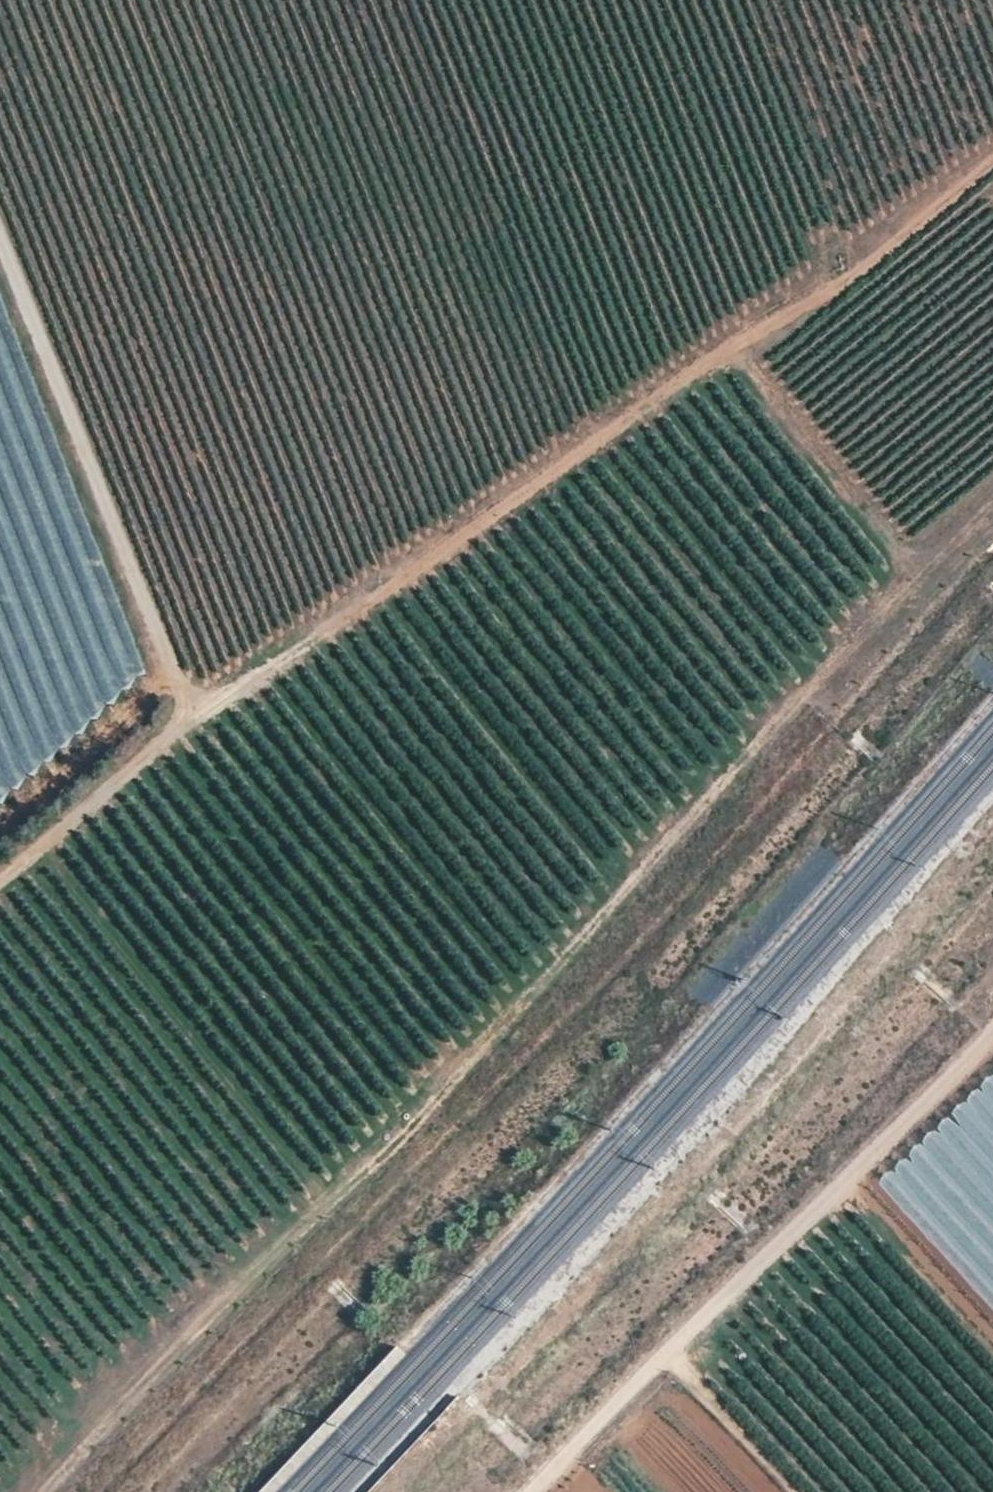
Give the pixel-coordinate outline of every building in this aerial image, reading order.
[(15,793),(0,797),(0,805),(15,793)]
